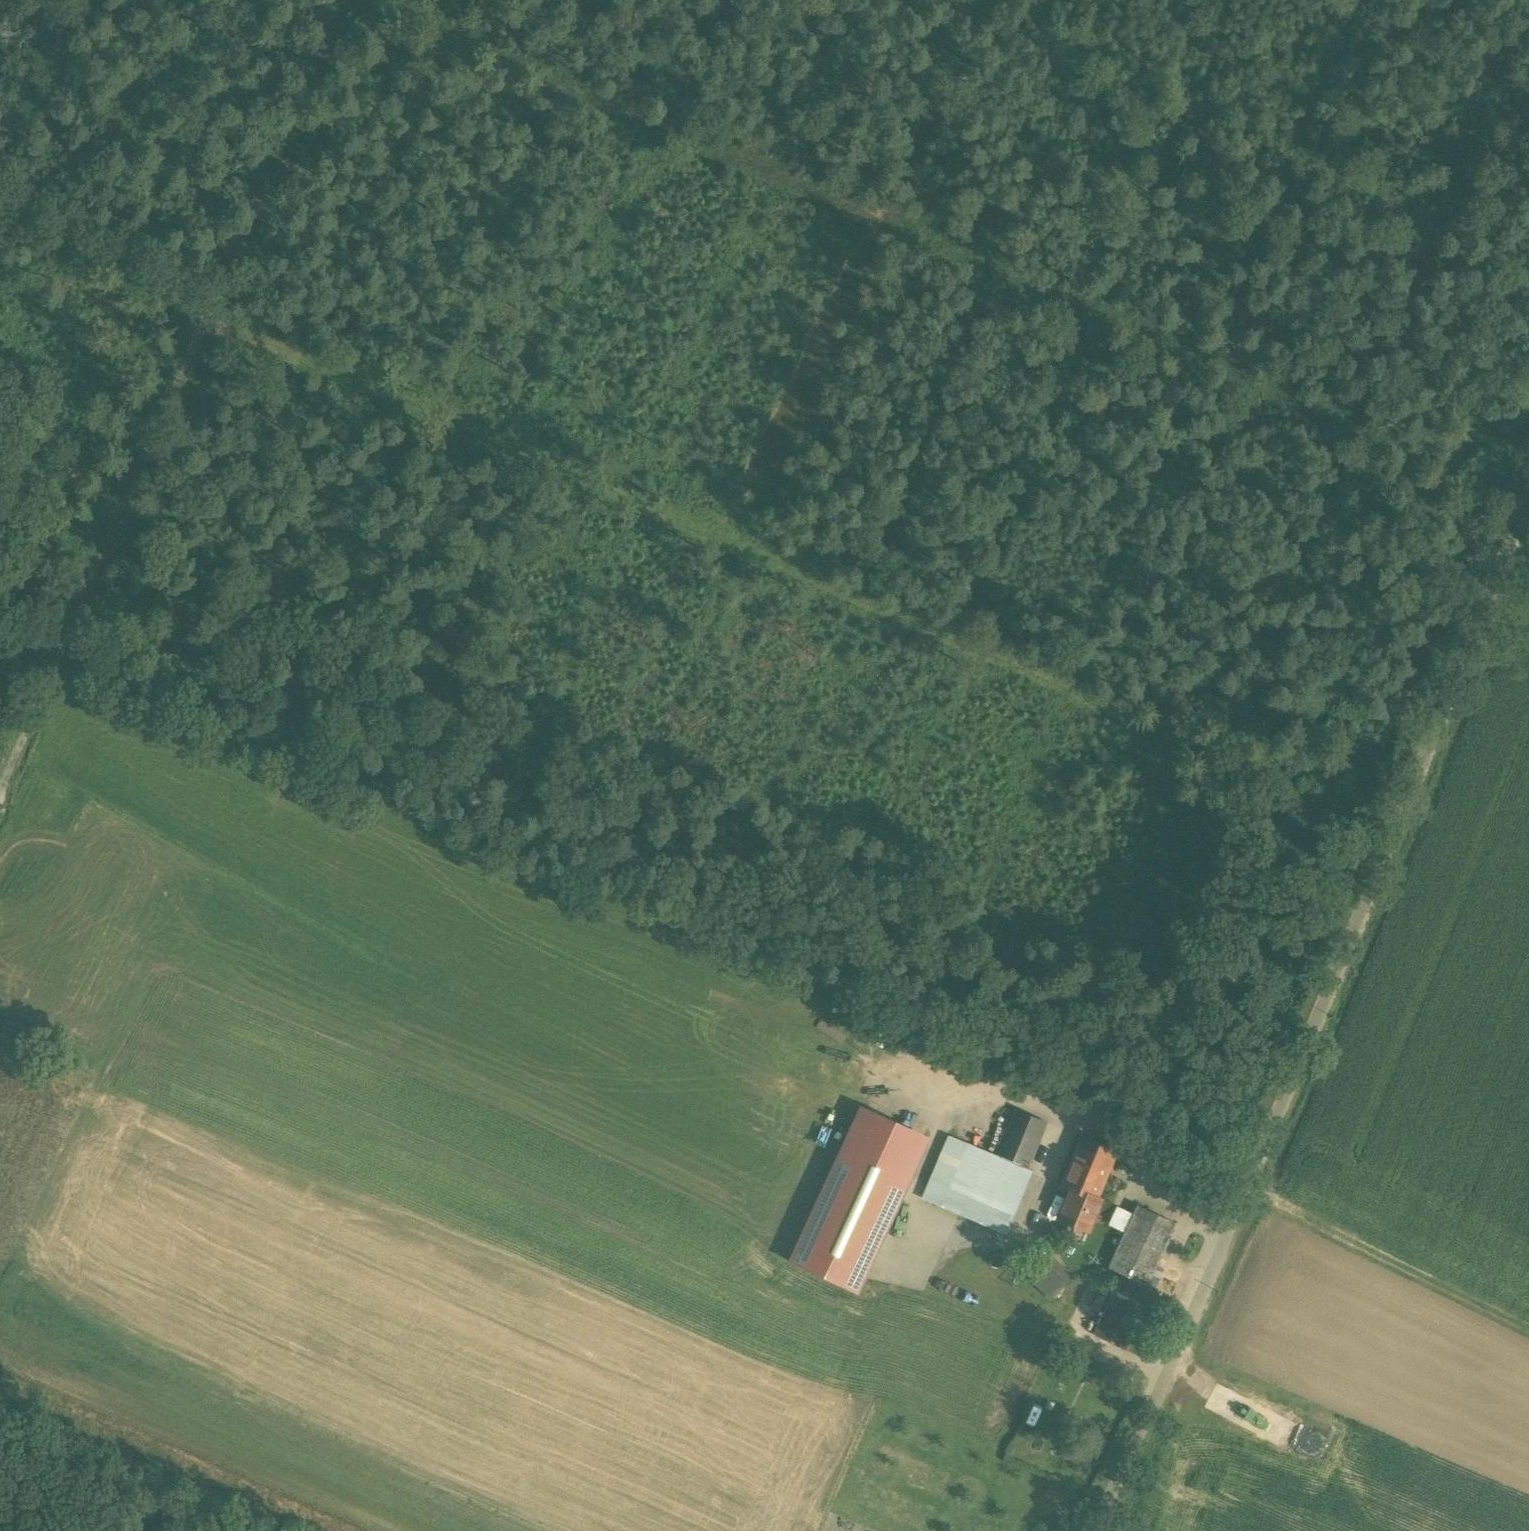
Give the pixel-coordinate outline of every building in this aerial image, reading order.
[(863,1108),(832,1174),(897,1204),(928,1139),(863,1108)] [(1016,1111),(998,1155),(1026,1167),(1045,1122),(1016,1111)] [(1072,1190),(1095,1199),(1096,1198),(1115,1151),(1082,1137),(1062,1186),(1072,1190)] [(1025,1170),(950,1140),(926,1199),(1000,1229),(1025,1170)] [(856,1292),(897,1204),(832,1174),(791,1262),(856,1292)] [(1095,1199),(1072,1190),(1060,1219),(1087,1230),(1099,1200),(1096,1198),(1095,1199)] [(1175,1223),(1139,1206),(1134,1215),(1118,1207),(1110,1225),(1126,1232),(1109,1268),(1123,1275),(1094,1335),(1124,1349),(1162,1268),(1155,1265),(1175,1223)] [(1071,1274),(1044,1249),(1022,1273),(1048,1298),(1071,1274)] [(1246,1433),(1298,1446),(1303,1423),(1251,1411),(1246,1433)]
